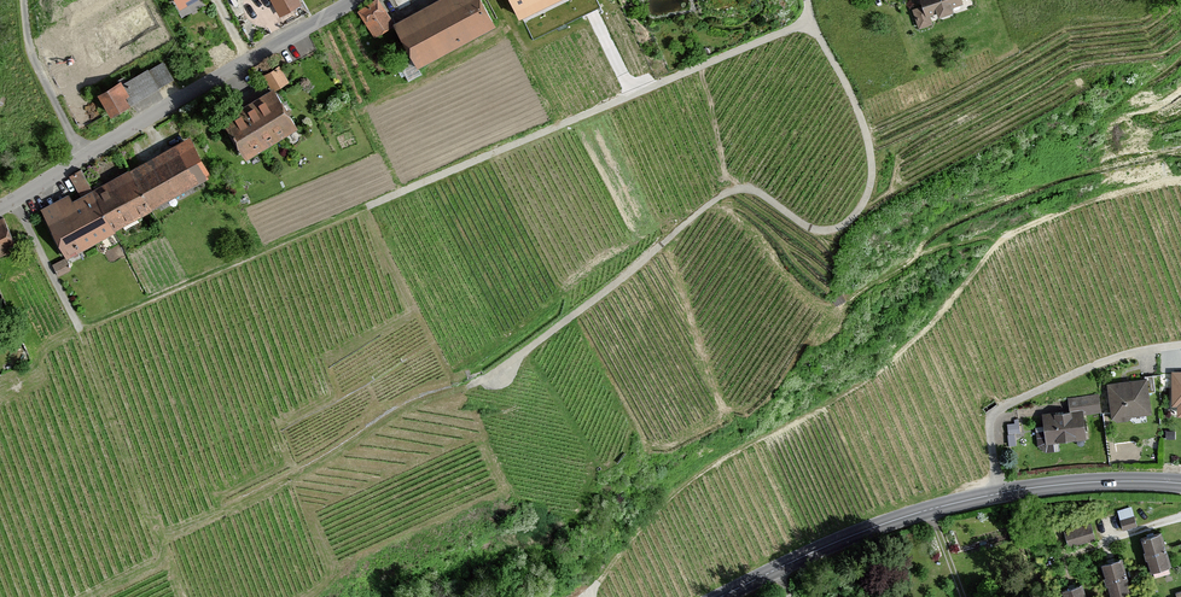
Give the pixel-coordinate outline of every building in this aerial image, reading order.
[(296,0),(269,0),(278,16),(299,5),(296,0)] [(357,13),(373,40),(395,26),(379,0),(357,13)] [(395,26),(419,71),(498,29),(483,0),(445,0),(395,26)] [(520,18),(558,0),(512,0),(520,18)] [(924,7),(914,11),(920,27),(931,24),(928,15),(938,12),(940,17),(953,13),(951,8),(961,5),(959,0),(922,0),(924,7)] [(134,105),(175,83),(164,64),(123,86),(134,105)] [(278,68),(262,77),(272,93),(287,84),(278,68)] [(112,119),(134,105),(123,86),(121,82),(98,96),(112,119)] [(278,91),(224,121),(246,161),(299,131),(278,91)] [(191,140),(132,173),(155,214),(214,181),(191,140)] [(91,191),(81,172),(68,180),(78,198),(91,191)] [(132,173),(94,193),(116,237),(155,214),(132,173)] [(69,196),(41,210),(69,264),(116,237),(94,193),(72,202),(69,196)] [(0,221),(0,258),(19,251),(6,218),(0,221)] [(58,280),(70,273),(65,263),(53,270),(58,280)] [(1172,374),(1172,406),(1177,406),(1177,415),(1180,415),(1180,374),(1172,374)] [(1148,377),(1108,383),(1113,419),(1153,414),(1148,377)] [(1069,408),(1042,411),(1046,443),(1088,439),(1085,412),(1099,410),(1097,391),(1068,395),(1069,408)] [(1126,525),(1139,520),(1132,502),(1119,507),(1126,525)] [(1092,520),(1062,528),(1067,547),(1098,539),(1092,520)] [(1160,536),(1143,541),(1153,572),(1170,567),(1160,536)] [(1103,569),(1112,596),(1122,596),(1130,595),(1120,563),(1103,569)] [(1064,594),(1065,596),(1083,596),(1081,589),(1064,594)]
